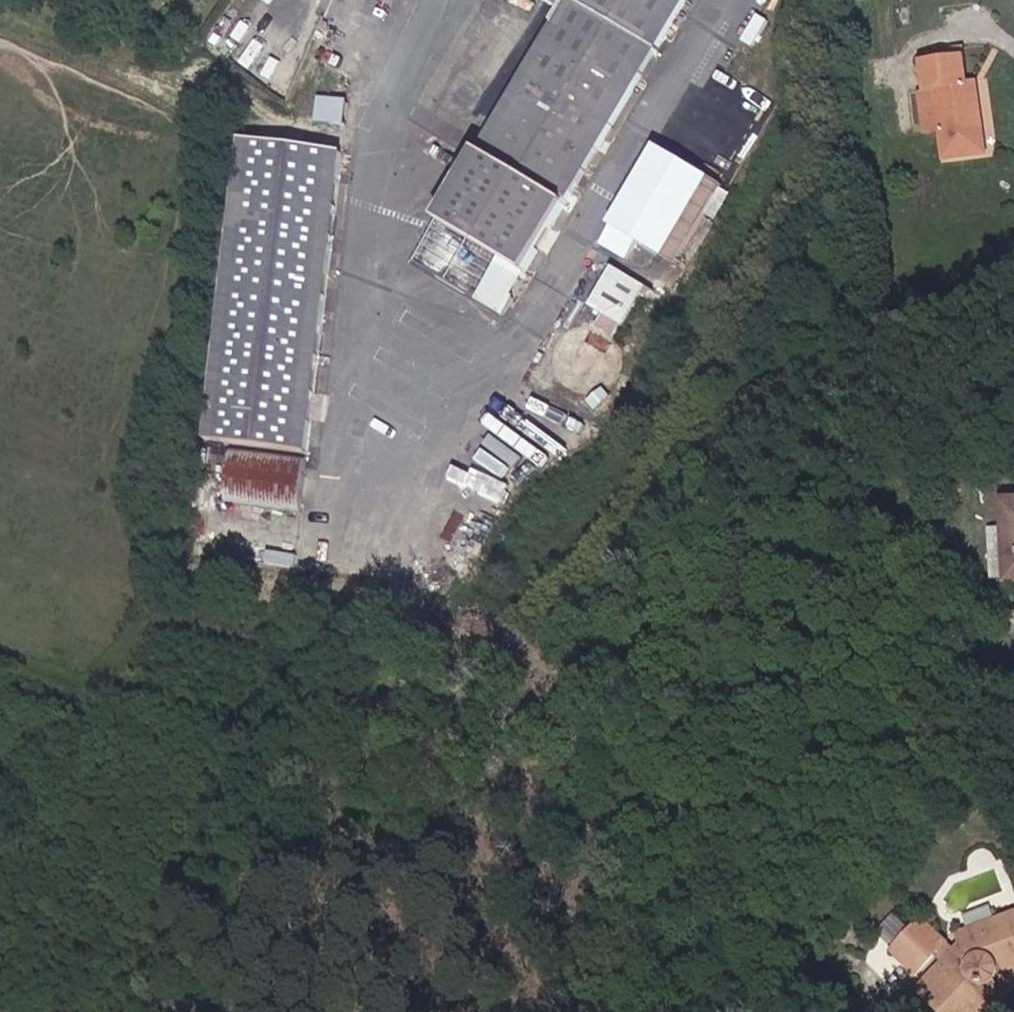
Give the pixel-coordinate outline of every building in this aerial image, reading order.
[(550,15),(430,227),(493,266),(513,278),(676,0),(523,0),(550,15)] [(280,4),(248,72),(280,87),(312,19),(280,4)] [(966,83),(963,56),(922,60),(926,88),(933,88),(941,162),(985,157),(977,82),(966,83)] [(653,129),(650,137),(654,139),(660,142),(667,146),(671,139),(653,129)] [(660,142),(654,139),(645,154),(587,246),(609,259),(618,244),(655,266),(703,185),(654,156),(660,142)] [(232,141),(193,440),(295,455),(334,156),(232,141)] [(493,266),(470,303),(491,316),(513,278),(493,266)] [(596,359),(595,345),(592,340),(625,289),(599,274),(576,315),(582,319),(575,326),(564,325),(555,326),(539,340),(535,353),(537,368),(552,383),(573,385),(586,378),(596,359)] [(643,306),(642,297),(631,299),(633,308),(643,306)] [(1003,502),(1008,583),(1013,582),(1013,501),(1003,502)] [(933,1004),(926,1011),(990,1011),(992,1010),(982,988),(989,982),(983,969),(992,966),(995,975),(1013,967),(1013,913),(949,939),(953,952),(917,991),(933,1004)] [(936,952),(913,931),(886,962),(909,982),(936,952)] [(924,1011),(926,1011),(933,1004),(917,991),(910,999),(924,1011)]
